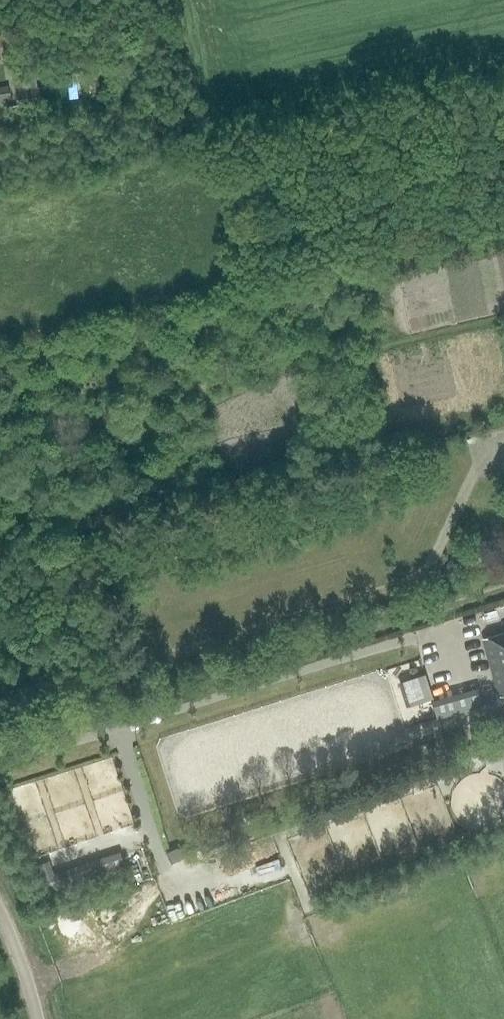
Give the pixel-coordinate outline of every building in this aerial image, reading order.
[(12,27),(0,28),(0,56),(15,54),(12,27)] [(8,85),(0,86),(0,97),(9,96),(8,85)] [(33,86),(15,88),(17,104),(40,101),(38,86),(33,86)] [(484,639),(500,697),(503,696),(503,634),(484,639)] [(430,682),(427,674),(404,681),(411,705),(435,697),(430,682)] [(489,718),(499,752),(503,751),(503,713),(489,718)] [(41,823),(45,836),(26,834),(30,849),(58,842),(59,832),(75,834),(107,825),(103,812),(114,809),(118,825),(133,821),(116,757),(43,777),(47,777),(39,779),(38,788),(9,785),(21,828),(25,798),(61,802),(41,808),(54,809),(53,819),(41,823)]
